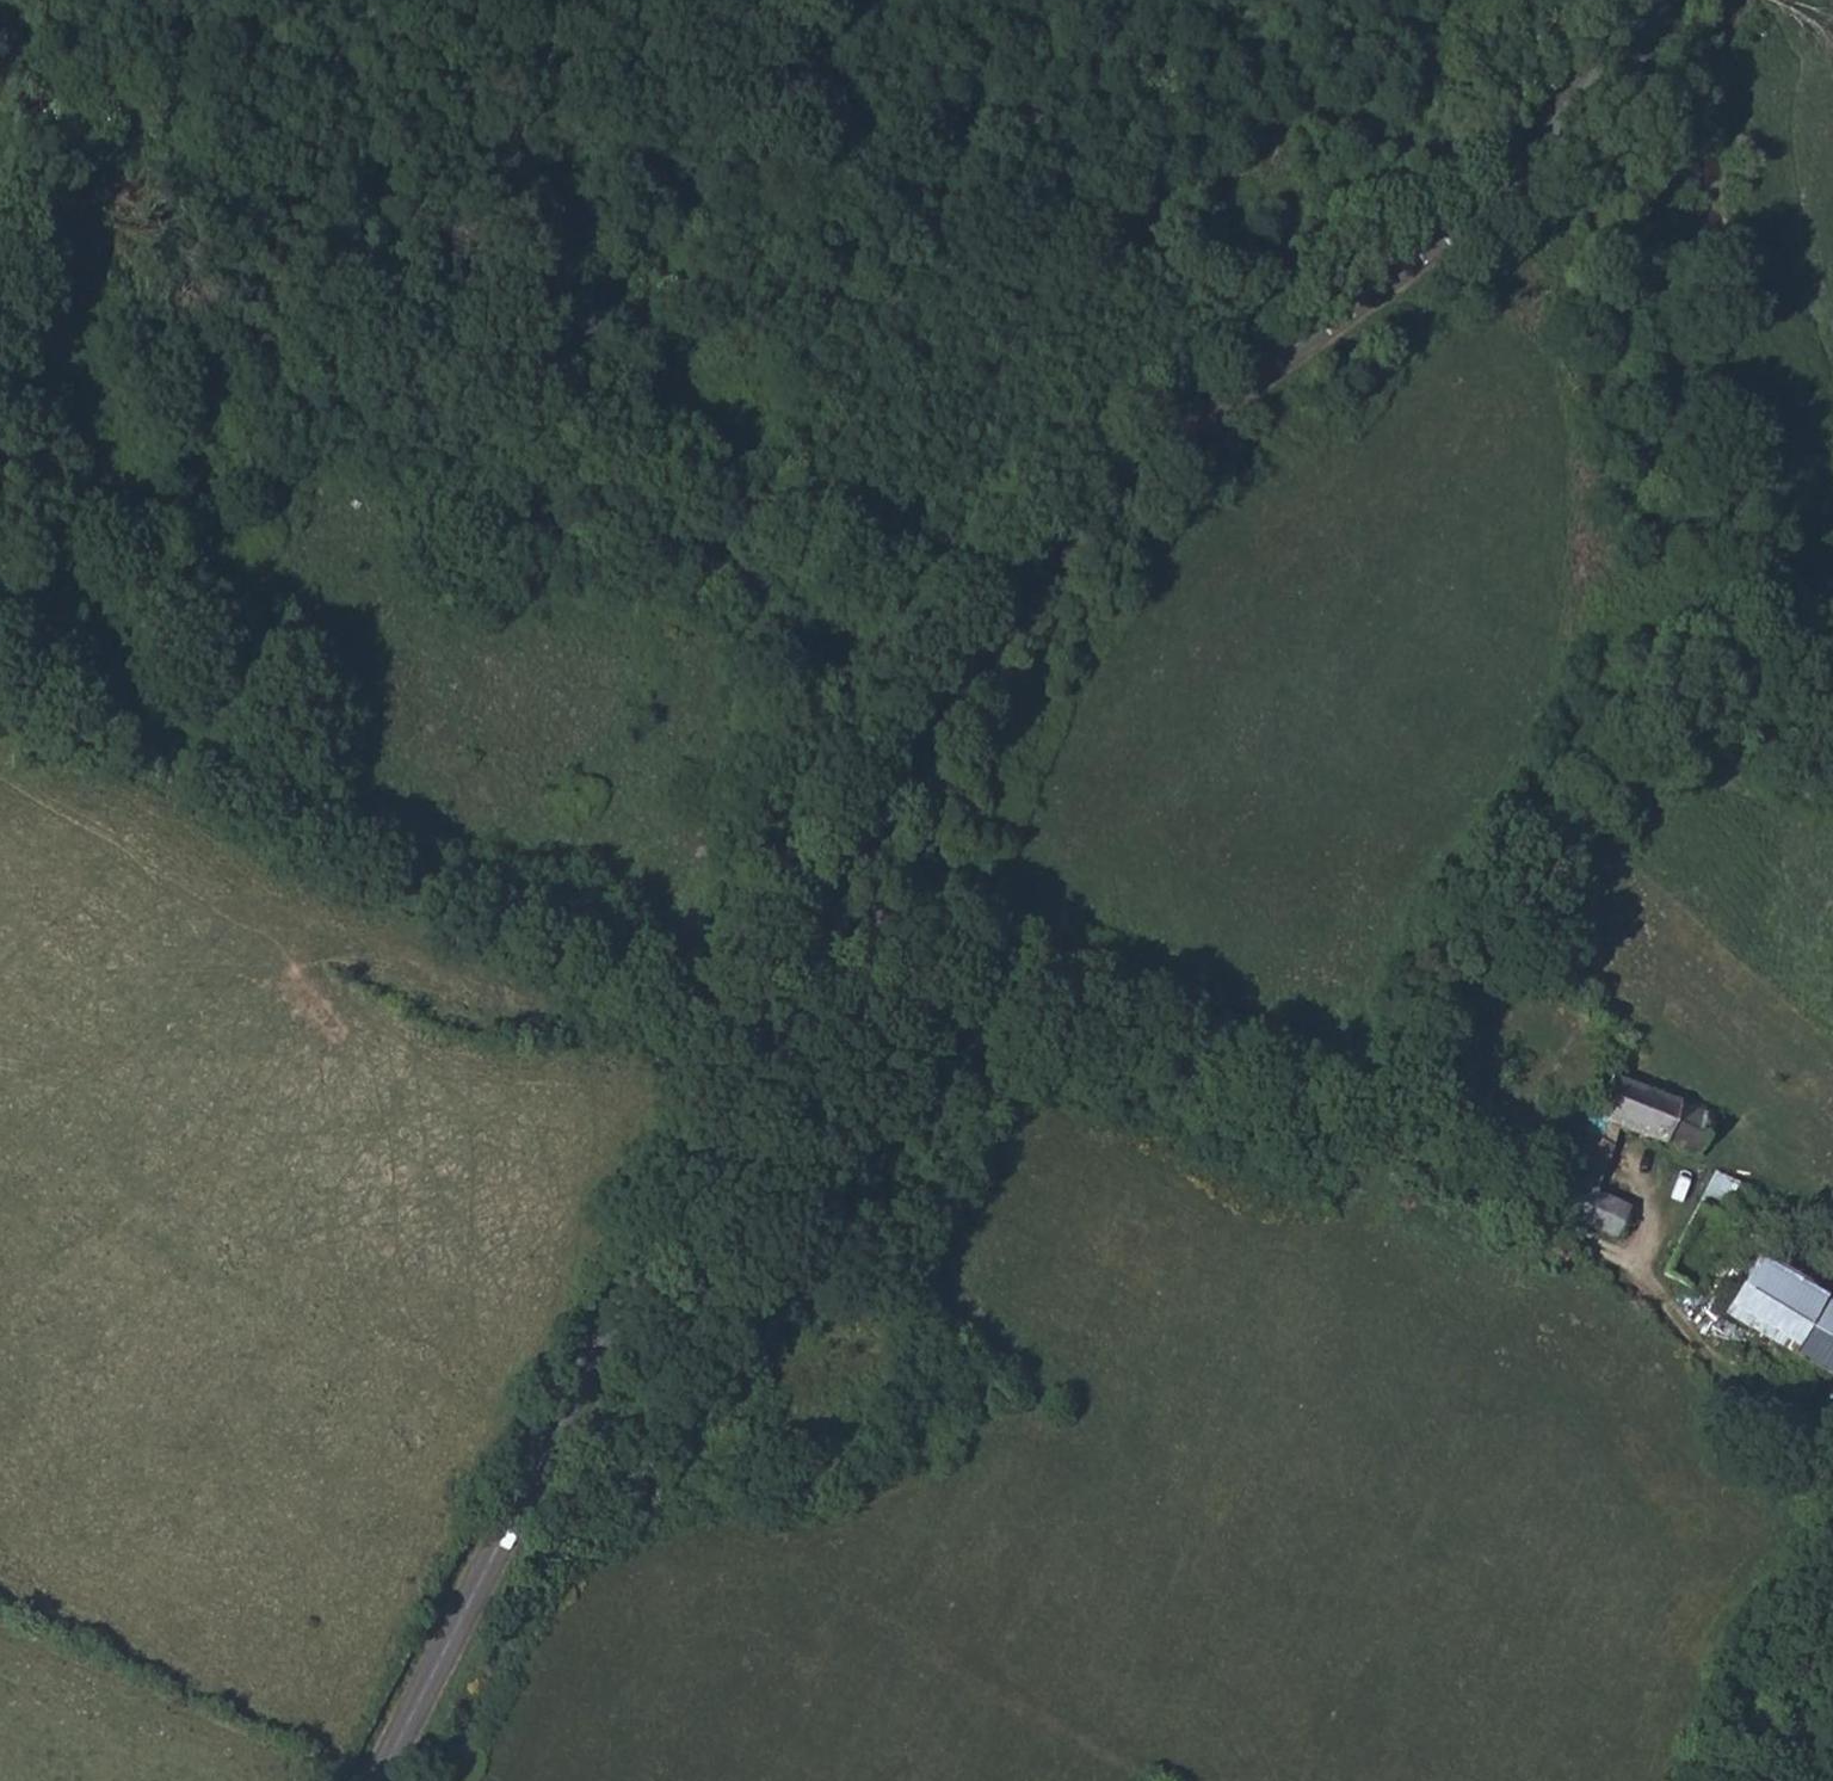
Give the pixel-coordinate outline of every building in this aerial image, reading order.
[(1696,1159),(1709,1122),(1612,1082),(1557,1204),(1553,1215),(1613,1243),(1626,1210),(1595,1195),(1619,1131),(1696,1159)] [(1711,1170),(1701,1203),(1727,1211),(1737,1178),(1711,1170)] [(1725,1318),(1788,1355),(1818,1303),(1753,1266),(1725,1318)]
